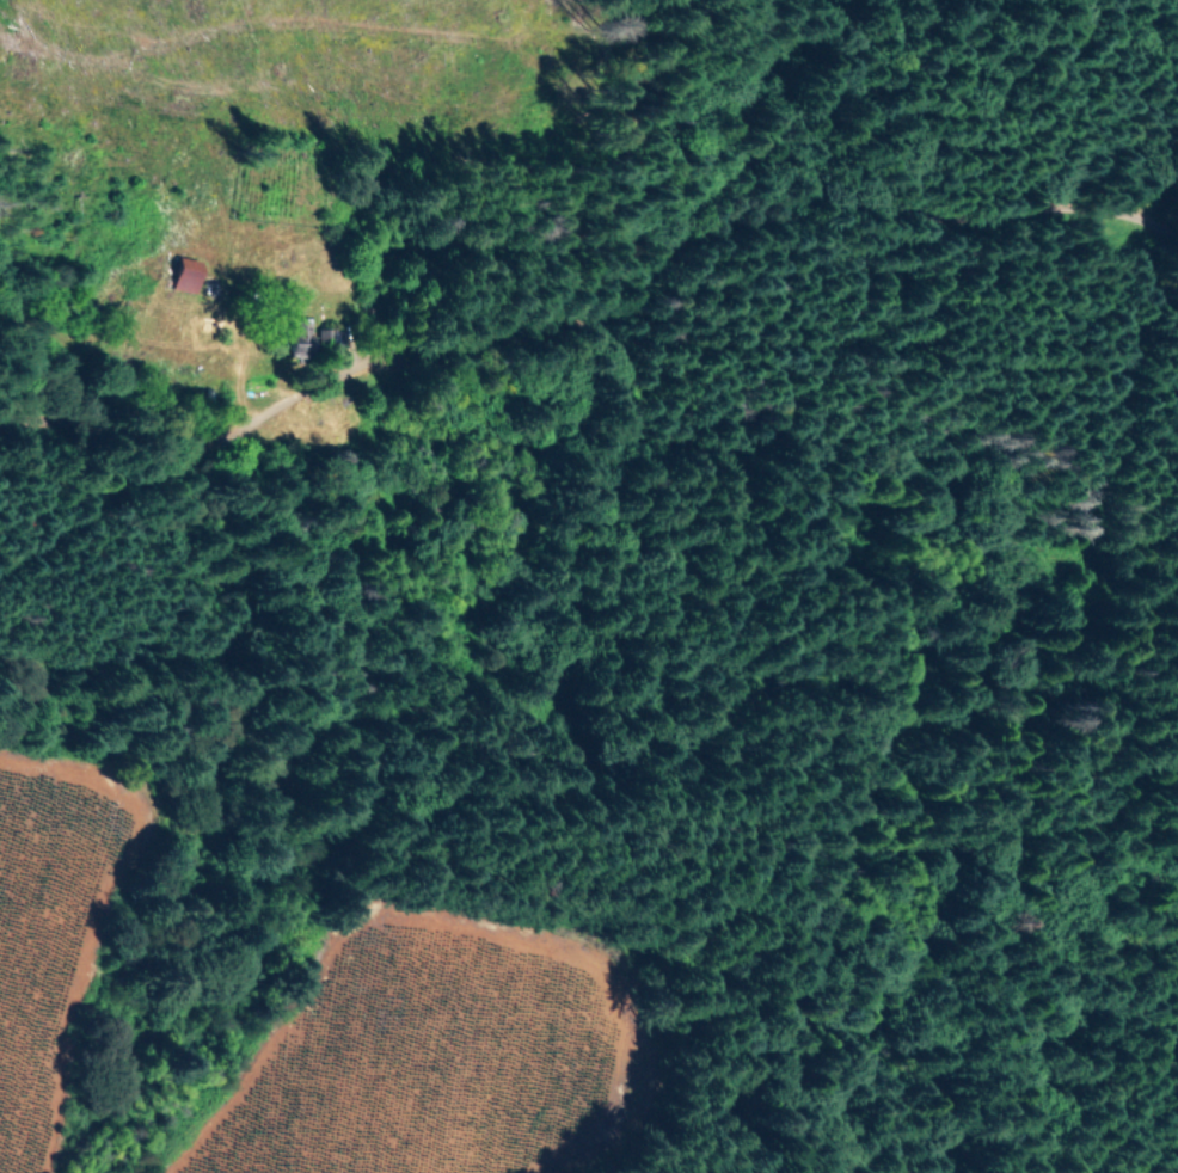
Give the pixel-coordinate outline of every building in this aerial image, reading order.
[(196,260),(173,255),(167,286),(190,291),(196,260)]
